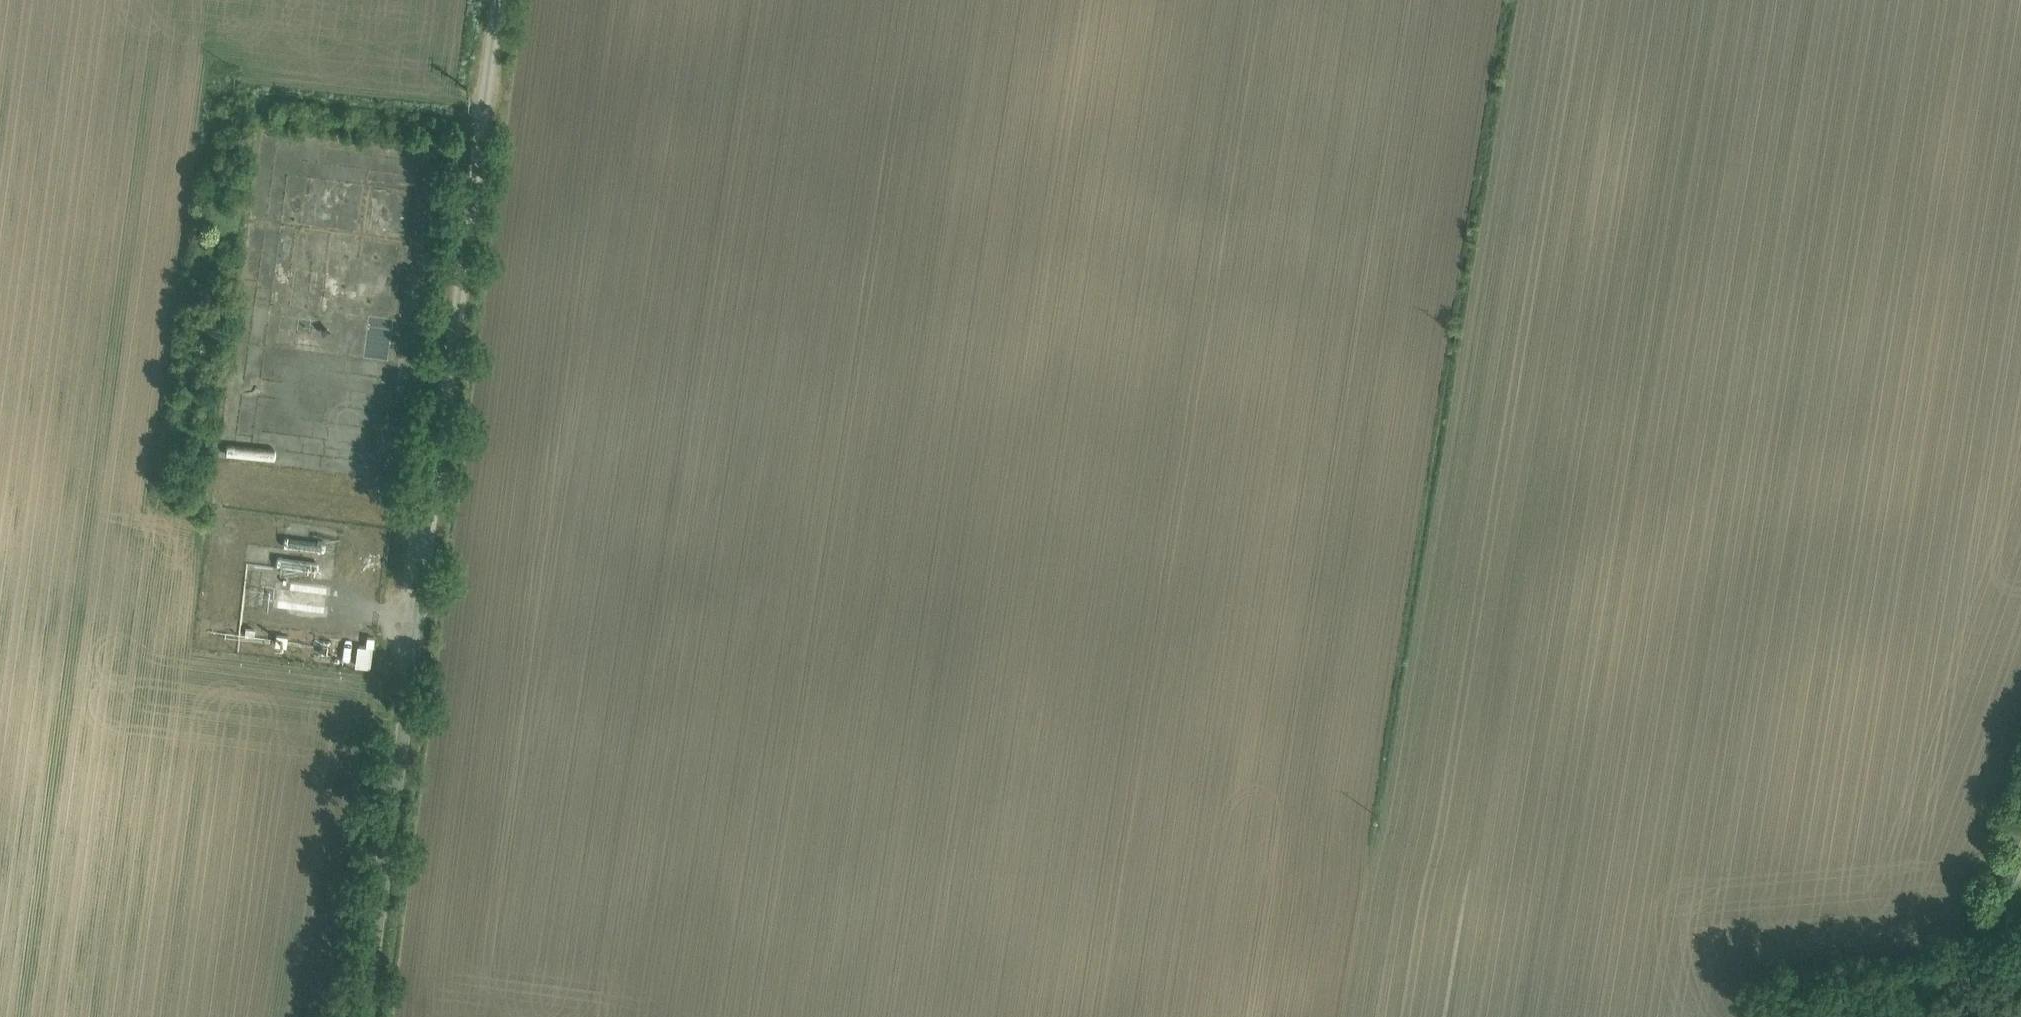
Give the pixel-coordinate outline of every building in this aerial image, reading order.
[(377,647),(362,645),(359,662),(375,664),(377,647)]
